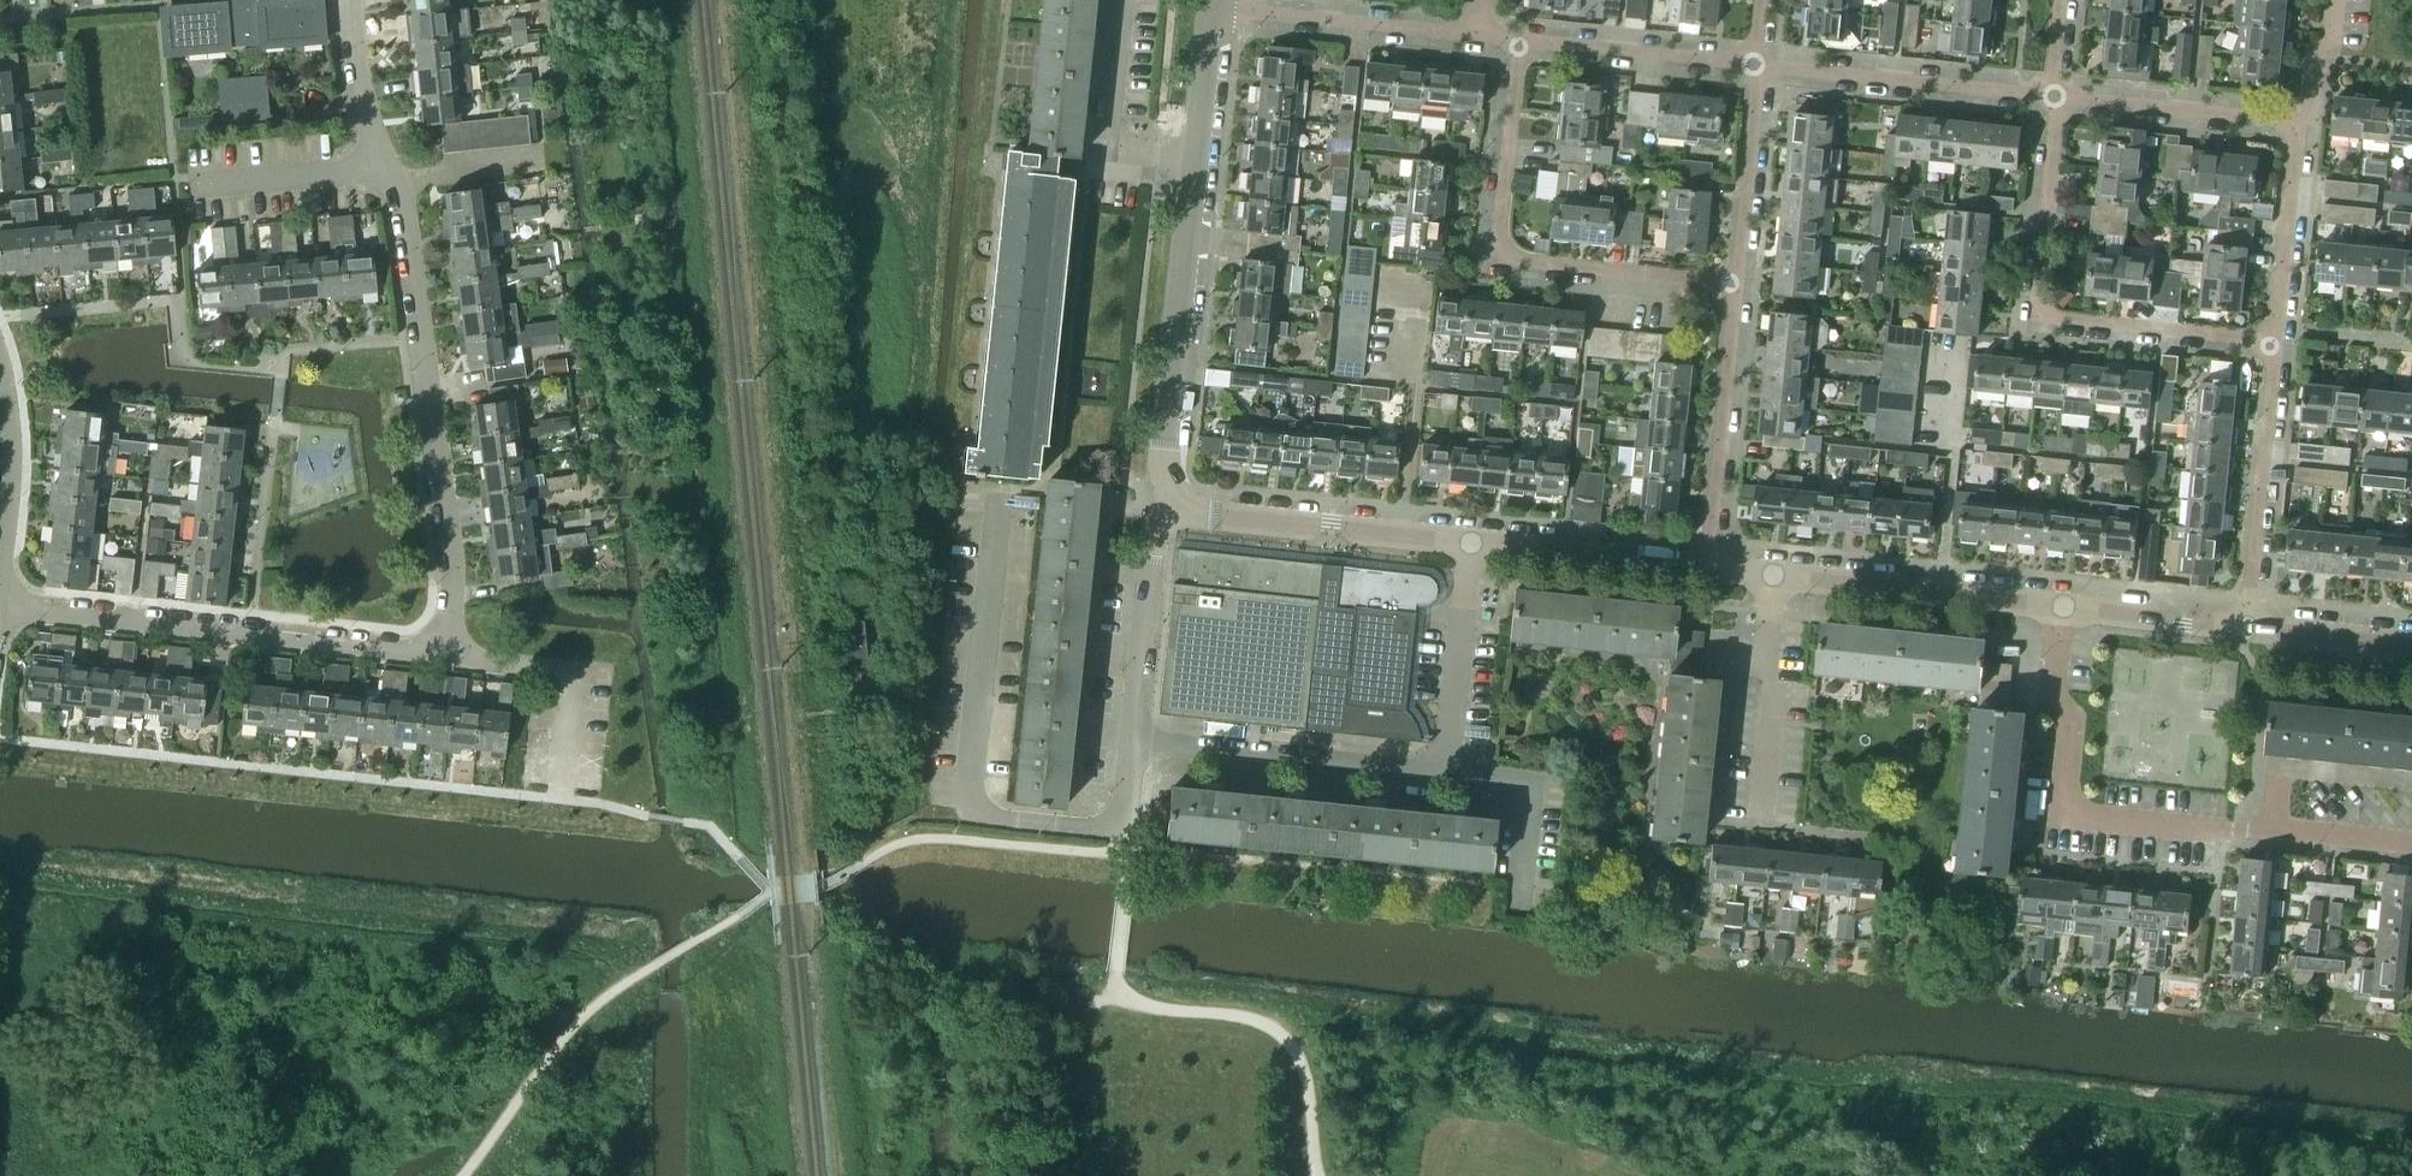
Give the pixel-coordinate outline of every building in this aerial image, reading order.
[(164,12),(167,53),(226,48),(244,46),(243,25),(240,0),(220,0),(221,7),(164,12)] [(243,25),(244,46),(322,39),(319,0),(305,0),(280,2),(280,0),(240,0),(243,25)] [(412,15),(448,11),(447,0),(411,0),(412,15)] [(1037,73),(1085,78),(1088,48),(1088,45),(1091,46),(1092,30),(1090,30),(1090,28),(1093,0),(1044,0),(1037,73)] [(1527,8),(1562,12),(1563,0),(1527,0),(1527,8)] [(1618,0),(1602,0),(1601,16),(1616,18),(1618,0)] [(1624,19),(1644,21),(1646,4),(1641,4),(1641,0),(1626,0),(1624,19)] [(1664,7),(1669,7),(1668,22),(1678,23),(1678,24),(1713,28),(1716,0),(1665,0),(1664,7)] [(1812,9),(1847,13),(1849,0),(1813,0),(1812,9)] [(1954,24),(1944,23),(1989,28),(1990,28),(1994,28),(1996,12),(1991,11),(1992,0),(1957,0),(1954,24)] [(2106,12),(2146,16),(2148,0),(2112,0),(2111,11),(2106,10),(2106,12)] [(2240,25),(2284,30),(2289,30),(2290,14),(2286,13),(2287,1),(2277,0),(2236,0),(2234,24),(2240,25)] [(1884,4),(1883,17),(1897,18),(1898,5),(1884,4)] [(1906,6),(1905,19),(1919,21),(1921,7),(1906,6)] [(1807,8),(1805,25),(1810,25),(1809,39),(1819,40),(1827,48),(1853,51),(1860,45),(1850,32),(1845,31),(1847,13),(1812,9),(1807,8)] [(448,11),(412,15),(415,43),(451,39),(448,11)] [(2109,27),(2107,40),(2153,45),(2159,45),(2161,28),(2145,29),(2146,16),(2106,12),(2104,27),(2109,27)] [(1880,46),(1894,48),(1897,18),(1883,17),(1880,46)] [(510,20),(511,33),(526,32),(525,19),(510,20)] [(1905,19),(1902,49),(1916,50),(1919,21),(1905,19)] [(1988,40),(1989,28),(1944,23),(1943,31),(1946,35),(1953,35),(1951,54),(1986,58),(1987,56),(1991,56),(1993,41),(1988,40)] [(2282,42),(2284,30),(2240,25),(2239,36),(2232,50),(2232,53),(2234,53),(2281,58),(2285,58),(2287,43),(2282,42)] [(511,33),(512,46),(527,45),(526,36),(526,32),(511,33)] [(2178,33),(2176,47),(2190,48),(2192,35),(2178,33)] [(2199,35),(2198,49),(2212,50),(2213,37),(2199,35)] [(538,36),(526,36),(527,45),(539,44),(538,36)] [(451,39),(415,43),(418,70),(454,67),(451,39)] [(2104,69),(2107,70),(2106,79),(2148,84),(2152,49),(2153,45),(2107,40),(2103,39),(2101,55),(2106,56),(2104,69)] [(2173,76),(2187,78),(2190,48),(2176,47),(2173,76)] [(1260,76),(1259,88),(1306,92),(1307,81),(1296,80),(1297,63),(1312,65),(1313,52),(1267,48),(1266,59),(1262,58),(1262,60),(1258,59),(1256,75),(1260,76)] [(2198,49),(2194,79),(2208,80),(2212,50),(2198,49)] [(2281,58),(2233,53),(2245,54),(2242,85),(2277,88),(2277,87),(2282,87),(2284,71),(2279,71),(2281,58)] [(1362,99),(1391,102),(1395,67),(1382,66),(1383,61),(1367,59),(1367,64),(1365,64),(1362,99)] [(1395,67),(1391,102),(1392,102),(1391,112),(1419,115),(1424,70),(1411,69),(1412,64),(1396,62),(1395,67)] [(454,67),(418,70),(421,98),(457,94),(470,93),(467,65),(454,67)] [(1436,120),(1448,121),(1454,68),(1453,68),(1452,73),(1440,72),(1440,67),(1424,65),(1424,70),(1419,115),(1420,115),(1419,118),(1436,120)] [(1354,97),(1357,68),(1343,67),(1341,95),(1354,97)] [(1454,68),(1448,121),(1458,122),(1463,121),(1466,116),(1466,110),(1478,112),(1482,76),(1469,75),(1469,70),(1454,68)] [(12,102),(9,72),(0,73),(0,103),(12,102)] [(1037,73),(1028,154),(1071,159),(1072,159),(1077,159),(1077,157),(1080,128),(1080,126),(1082,126),(1084,111),(1082,111),(1082,108),(1085,78),(1037,73)] [(516,76),(518,88),(532,87),(531,74),(516,76)] [(232,78),(219,94),(221,115),(221,123),(270,119),(268,90),(267,76),(247,77),(232,78)] [(326,79),(322,85),(323,91),(335,89),(334,78),(326,79)] [(1563,104),(1561,115),(1607,120),(1608,106),(1602,106),(1604,90),(1565,86),(1564,89),(1561,88),(1559,103),(1563,104)] [(518,88),(519,101),(533,100),(532,87),(518,88)] [(1258,104),(1256,116),(1291,120),(1294,92),(1306,93),(1306,92),(1259,88),(1255,88),(1253,104),(1258,104)] [(49,92),(51,104),(65,102),(64,90),(49,92)] [(34,106),(51,104),(49,92),(33,93),(34,106)] [(1624,126),(1640,127),(1643,94),(1628,92),(1624,126)] [(1643,94),(1640,127),(1655,129),(1655,135),(1657,135),(1657,139),(1684,142),(1684,138),(1689,99),(1677,98),(1677,94),(1662,92),(1662,96),(1643,94)] [(457,94),(421,98),(424,127),(440,125),(455,123),(460,123),(457,94)] [(2331,135),(2350,137),(2349,151),(2359,152),(2365,95),(2354,94),(2353,100),(2335,98),(2331,135)] [(2365,95),(2359,152),(2362,153),(2363,138),(2389,141),(2393,104),(2376,102),(2376,96),(2365,95)] [(1689,99),(1684,138),(1684,142),(1696,143),(1699,146),(1713,148),(1719,143),(1721,124),(1718,124),(1716,121),(1718,102),(1714,102),(1715,97),(1700,96),(1700,100),(1689,99)] [(1814,99),(1813,106),(1827,108),(1828,100),(1814,99)] [(2389,141),(2411,144),(2411,100),(2411,106),(2393,104),(2389,141)] [(15,131),(12,102),(0,103),(0,133),(15,131)] [(1339,110),(1338,124),(1353,126),(1354,111),(1339,110)] [(1792,114),(1789,144),(1830,149),(1833,118),(1792,114)] [(1557,126),(1555,141),(1558,141),(1556,161),(1590,164),(1609,166),(1611,148),(1598,146),(1600,131),(1606,132),(1607,120),(1561,115),(1560,127),(1557,126)] [(193,118),(194,129),(213,128),(212,116),(193,118)] [(527,116),(512,118),(515,147),(530,145),(527,116)] [(1255,133),(1253,145),(1288,149),(1291,120),(1256,116),(1256,117),(1252,117),(1250,132),(1255,133)] [(1900,136),(1897,156),(1896,167),(1910,169),(1911,160),(1927,162),(1931,120),(1902,117),(1900,136)] [(173,119),(174,131),(194,129),(193,118),(173,119)] [(512,118),(498,119),(501,148),(515,147),(512,118)] [(498,119),(484,121),(487,149),(501,148),(498,119)] [(1931,120),(1927,162),(1957,165),(1962,123),(1931,120)] [(484,121),(470,122),(473,151),(487,149),(484,121)] [(460,123),(455,123),(458,152),(473,151),(470,122),(460,123)] [(455,123),(440,125),(443,154),(444,154),(458,152),(455,123)] [(1962,123),(1957,165),(1986,168),(1991,126),(1962,123)] [(1338,124),(1337,138),(1352,140),(1353,126),(1338,124)] [(1991,126),(1986,168),(2017,172),(2022,129),(1991,126)] [(19,160),(15,131),(0,133),(0,163),(19,160)] [(2102,143),(2099,175),(2140,179),(2140,176),(2145,177),(2147,160),(2142,159),(2145,134),(2109,131),(2107,144),(2102,143)] [(1373,149),(1386,151),(1387,137),(1375,135),(1373,149)] [(1887,135),(1885,154),(1897,156),(1900,136),(1887,135)] [(1387,137),(1386,151),(1401,152),(1403,139),(1387,137)] [(1417,154),(1426,154),(1427,141),(1418,140),(1417,154)] [(1429,155),(1444,156),(1446,143),(1430,141),(1429,155)] [(1406,143),(1406,153),(1414,153),(1415,144),(1406,143)] [(1446,143),(1444,156),(1457,158),(1458,144),(1446,143)] [(1789,144),(1786,174),(1827,178),(1830,149),(1789,144)] [(1251,162),(1250,174),(1285,178),(1288,149),(1253,145),(1248,145),(1247,161),(1251,162)] [(2160,182),(2174,183),(2177,147),(2164,146),(2160,182)] [(2177,147),(2174,183),(2192,185),(2191,194),(2222,197),(2226,156),(2191,153),(2191,149),(2177,147)] [(56,150),(58,162),(72,161),(70,148),(56,150)] [(41,164),(58,162),(56,150),(40,152),(41,164)] [(968,449),(965,473),(968,473),(976,473),(975,478),(982,479),(983,474),(990,475),(1030,480),(1030,479),(1031,478),(1031,477),(1035,465),(1039,465),(1041,447),(1069,180),(1067,179),(1069,160),(1071,160),(1071,159),(1028,154),(1009,152),(978,450),(968,449)] [(1895,177),(1896,167),(1897,156),(1885,154),(1883,176),(1895,177)] [(2226,156),(2222,197),(2252,200),(2252,199),(2257,200),(2258,184),(2254,183),(2256,159),(2226,156)] [(22,190),(19,160),(0,163),(0,193),(22,190)] [(1411,161),(1408,191),(1448,195),(1443,195),(1444,181),(1449,182),(1451,166),(1446,165),(1446,164),(1411,161)] [(1579,242),(1583,197),(1585,178),(1589,178),(1590,164),(1556,161),(1548,239),(1552,239),(1551,243),(1566,244),(1566,241),(1579,242)] [(1678,162),(1676,176),(1710,179),(1711,166),(1678,162)] [(1334,167),(1332,183),(1347,185),(1348,169),(1334,167)] [(1356,170),(1354,186),(1368,187),(1370,172),(1356,170)] [(1248,191),(1247,203),(1297,208),(1297,207),(1282,206),(1285,178),(1250,174),(1245,174),(1244,190),(1248,191)] [(1786,174),(1783,204),(1824,209),(1824,208),(1835,209),(1838,179),(1827,178),(1786,174)] [(2093,208),(2091,221),(2125,225),(2127,207),(2137,209),(2140,179),(2099,175),(2095,208),(2093,208)] [(1668,192),(1667,208),(1664,207),(1662,222),(1705,227),(1706,215),(1709,214),(1711,200),(1707,199),(1710,179),(1676,176),(1675,192),(1668,192)] [(1517,178),(1515,195),(1528,197),(1530,179),(1517,178)] [(2356,183),(2326,180),(2324,197),(2354,200),(2356,183)] [(1332,183),(1331,197),(1345,198),(1347,185),(1332,183)] [(2377,203),(2379,186),(2356,183),(2354,200),(2377,203)] [(1354,186),(1353,199),(1367,200),(1368,187),(1354,186)] [(151,188),(139,190),(146,265),(160,264),(159,257),(177,255),(173,217),(154,219),(153,204),(151,188)] [(1904,199),(1923,201),(1924,190),(1905,188),(1904,199)] [(447,210),(439,212),(441,226),(510,217),(509,211),(508,202),(485,205),(483,189),(480,190),(444,195),(447,210)] [(129,220),(112,222),(116,261),(131,259),(132,267),(146,265),(139,190),(127,191),(128,206),(129,220)] [(1924,190),(1923,201),(1945,204),(1946,193),(1924,190)] [(1405,219),(1440,223),(1441,210),(1446,211),(1448,195),(1408,191),(1406,206),(1395,205),(1394,218),(1405,219)] [(2393,192),(2392,204),(2411,206),(2411,205),(2411,194),(2393,192)] [(1875,193),(1872,214),(1886,215),(1888,194),(1875,193)] [(80,195),(82,210),(94,209),(93,194),(80,195)] [(69,211),(82,210),(80,195),(68,196),(69,211)] [(1963,207),(1982,209),(1983,197),(1965,195),(1963,207)] [(1583,197),(1579,242),(1589,243),(1589,246),(1604,248),(1604,245),(1624,247),(1628,213),(1611,211),(1612,206),(1596,204),(1597,199),(1583,197)] [(1983,197),(1982,209),(2014,213),(2015,201),(1983,197)] [(34,199),(22,201),(29,276),(43,275),(42,268),(57,266),(54,227),(37,229),(34,199)] [(0,223),(0,271),(14,270),(15,278),(29,276),(22,201),(9,202),(11,222),(0,223)] [(1248,233),(1247,246),(1298,251),(1299,237),(1294,236),(1297,208),(1247,203),(1242,203),(1241,219),(1245,219),(1244,232),(1248,233)] [(1783,204),(1780,233),(1821,237),(1824,209),(1783,204)] [(2324,204),(2322,221),(2352,224),(2354,207),(2324,204)] [(538,206),(524,208),(526,220),(540,218),(538,206)] [(2377,210),(2354,207),(2352,224),(2375,227),(2377,210)] [(524,208),(509,211),(510,217),(511,222),(526,220),(524,208)] [(2411,213),(2391,211),(2390,223),(2410,226),(2411,213)] [(1334,212),(1333,217),(1338,222),(1342,223),(1344,213),(1334,212)] [(1628,213),(1624,247),(1638,248),(1642,214),(1628,213)] [(1949,213),(1946,243),(1988,248),(1991,218),(1949,213)] [(1872,214),(1870,234),(1884,236),(1886,215),(1872,214)] [(352,216),(339,218),(347,303),(361,301),(361,295),(376,293),(373,255),(355,256),(353,241),(352,216)] [(510,217),(441,226),(443,240),(451,239),(453,254),(491,248),(489,233),(512,230),(511,222),(510,217)] [(1892,217),(1890,237),(1902,238),(1905,218),(1892,217)] [(330,258),(313,260),(317,299),(332,297),(333,304),(347,303),(339,218),(327,219),(330,258)] [(2219,218),(2218,231),(2252,234),(2254,221),(2219,218)] [(1418,262),(1419,250),(1437,252),(1438,239),(1443,239),(1445,223),(1440,223),(1405,219),(1403,235),(1388,239),(1386,259),(1418,262)] [(2091,221),(2090,235),(2124,238),(2125,225),(2091,221)] [(112,222),(83,225),(87,271),(102,269),(101,262),(116,261),(112,222)] [(293,222),(281,223),(288,308),(303,307),(302,300),(317,299),(313,260),(296,261),(295,247),(293,222)] [(1662,252),(1702,256),(1702,252),(1706,252),(1707,237),(1704,237),(1705,227),(1662,222),(1661,232),(1664,233),(1662,252)] [(272,264),(255,265),(259,304),(274,303),(274,309),(288,308),(281,223),(269,224),(272,264)] [(83,225),(54,227),(57,266),(72,264),(73,272),(87,271),(83,225)] [(235,227),(222,228),(230,313),(245,312),(244,305),(259,304),(255,265),(238,267),(237,252),(235,227)] [(213,269),(197,271),(200,309),(216,308),(216,315),(230,313),(222,228),(210,229),(213,269)] [(194,230),(184,230),(185,245),(195,245),(194,230)] [(2206,248),(2203,277),(2244,282),(2248,248),(2251,248),(2252,234),(2218,231),(2216,249),(2206,248)] [(1780,233),(1777,263),(1818,267),(1821,237),(1780,233)] [(1890,237),(1888,257),(1900,258),(1902,238),(1890,237)] [(1946,243),(1943,273),(1984,278),(1988,248),(1946,243)] [(2320,244),(2316,281),(2346,284),(2349,247),(2320,244)] [(1238,289),(1273,293),(1287,294),(1291,265),(1297,266),(1298,251),(1247,246),(1245,260),(1241,260),(1240,273),(1235,273),(1233,289),(1238,289)] [(1347,247),(1345,261),(1373,264),(1375,250),(1347,247)] [(2349,247),(2346,284),(2374,287),(2378,250),(2349,247)] [(455,268),(447,269),(450,285),(496,279),(491,248),(453,254),(455,268)] [(2378,250),(2374,287),(2403,290),(2407,253),(2378,250)] [(1868,252),(1866,272),(1878,274),(1881,254),(1868,252)] [(2403,290),(2411,291),(2411,254),(2407,253),(2403,290)] [(2091,297),(2117,300),(2122,258),(2095,256),(2095,257),(2090,257),(2089,273),(2093,273),(2091,297)] [(2122,258),(2117,300),(2152,303),(2151,308),(2165,309),(2169,274),(2151,272),(2152,262),(2122,258)] [(1345,261),(1344,276),(1372,279),(1373,264),(1345,261)] [(1777,263),(1773,294),(1814,298),(1815,294),(1831,296),(1834,269),(1818,267),(1777,263)] [(546,264),(533,266),(534,279),(548,277),(546,264)] [(533,266),(517,268),(518,275),(519,281),(534,279),(533,266)] [(1866,272),(1863,292),(1882,294),(1884,281),(1878,281),(1878,274),(1866,272)] [(1943,273),(1940,301),(1981,306),(1984,278),(1943,273)] [(1884,281),(1882,294),(1895,296),(1898,276),(1885,274),(1884,281)] [(2169,274),(2165,309),(2178,310),(2182,275),(2169,274)] [(496,279),(450,285),(451,298),(459,297),(461,312),(500,307),(497,288),(519,281),(518,275),(496,279)] [(1344,276),(1342,290),(1370,293),(1372,279),(1344,276)] [(2217,315),(2217,311),(2241,313),(2244,282),(2203,277),(2199,309),(2201,309),(2200,313),(2217,315)] [(2063,285),(2052,296),(2064,307),(2074,296),(2063,285)] [(1230,317),(1235,318),(1270,321),(1273,293),(1238,289),(1237,302),(1232,301),(1230,317)] [(1342,290),(1341,304),(1369,307),(1370,293),(1342,290)] [(1463,336),(1467,296),(1467,301),(1454,300),(1455,295),(1439,293),(1439,298),(1437,298),(1433,333),(1449,334),(1447,349),(1461,350),(1463,336)] [(1467,296),(1463,336),(1492,339),(1495,304),(1483,303),(1483,298),(1467,296)] [(1495,304),(1492,339),(1491,349),(1517,352),(1519,342),(1521,342),(1525,303),(1525,307),(1512,306),(1512,301),(1496,300),(1495,304)] [(1940,301),(1936,333),(1978,337),(1981,306),(1940,301)] [(1525,303),(1521,342),(1549,345),(1553,310),(1540,309),(1541,304),(1525,303)] [(1341,304),(1339,318),(1367,321),(1369,307),(1341,304)] [(1553,310),(1549,345),(1578,348),(1582,313),(1569,312),(1570,307),(1554,305),(1553,310)] [(463,326),(456,327),(458,343),(504,336),(500,307),(461,312),(463,326)] [(1319,313),(1317,327),(1331,329),(1333,314),(1319,313)] [(1771,315),(1768,344),(1809,348),(1809,349),(1821,350),(1828,344),(1829,326),(1824,320),(1812,319),(1771,315)] [(1232,346),(1232,348),(1234,348),(1233,365),(1263,369),(1265,351),(1267,351),(1268,336),(1296,338),(1297,323),(1270,321),(1235,318),(1234,331),(1229,330),(1227,346),(1232,346)] [(1339,318),(1338,333),(1366,336),(1367,321),(1339,318)] [(555,322),(541,324),(542,336),(557,334),(555,322)] [(541,324),(525,326),(526,332),(526,333),(527,338),(542,336),(541,324)] [(1330,343),(1331,329),(1317,327),(1316,341),(1330,343)] [(1885,327),(1884,343),(1921,347),(1922,331),(1885,327)] [(208,328),(195,330),(196,341),(212,339),(211,332),(208,328)] [(1585,357),(1599,358),(1602,329),(1588,328),(1585,357)] [(1602,329),(1599,358),(1613,360),(1616,331),(1602,329)] [(1616,331),(1613,360),(1628,361),(1631,332),(1616,331)] [(504,336),(458,343),(460,356),(467,355),(469,371),(485,368),(487,382),(515,378),(525,377),(523,361),(507,364),(505,348),(528,345),(527,338),(526,332),(518,334),(504,336)] [(1631,332),(1628,361),(1642,363),(1645,333),(1631,332)] [(1338,333),(1336,347),(1364,350),(1366,336),(1338,333)] [(1645,333),(1642,363),(1653,364),(1656,364),(1659,335),(1645,333)] [(1659,335),(1656,364),(1672,366),(1674,343),(1674,336),(1659,335)] [(1653,364),(1650,392),(1685,396),(1687,384),(1692,384),(1693,368),(1688,368),(1691,345),(1674,343),(1672,366),(1656,364),(1653,364)] [(1884,343),(1882,359),(1919,363),(1921,347),(1884,343)] [(1768,344),(1765,374),(1806,378),(1809,349),(1809,348),(1768,344)] [(1336,347),(1335,361),(1363,364),(1364,350),(1336,347)] [(1976,391),(2007,394),(2010,360),(2009,360),(2009,356),(1993,354),(1993,359),(1980,357),(1976,391)] [(2159,380),(2157,410),(2171,412),(2174,381),(2177,381),(2180,357),(2163,355),(2160,380),(2159,380)] [(2010,360),(2007,394),(2035,397),(2038,363),(2038,359),(2022,357),(2022,361),(2010,360)] [(1882,359),(1881,376),(1918,380),(1919,363),(1882,359)] [(565,360),(542,363),(544,375),(566,371),(565,360)] [(2038,363),(2035,397),(2034,407),(2062,410),(2067,362),(2051,360),(2051,364),(2038,363)] [(1361,379),(1363,364),(1335,361),(1333,376),(1361,379)] [(2067,362),(2062,410),(2062,415),(2090,418),(2095,369),(2094,369),(2094,364),(2078,363),(2078,367),(2067,366),(2068,362),(2067,362)] [(2095,369),(2090,418),(2091,418),(2093,403),(2120,406),(2123,372),(2123,368),(2107,366),(2106,370),(2095,369)] [(2123,372),(2120,406),(2149,409),(2153,375),(2152,375),(2152,370),(2136,369),(2135,373),(2123,372)] [(1458,374),(1429,371),(1428,386),(1456,389),(1458,374)] [(1584,372),(1583,385),(1597,386),(1598,373),(1584,372)] [(1228,387),(1258,390),(1259,376),(1229,373),(1228,387)] [(1765,374),(1763,403),(1803,407),(1817,408),(1820,380),(1806,378),(1765,374)] [(1259,376),(1258,390),(1271,391),(1272,377),(1259,376)] [(1881,376),(1879,393),(1916,396),(1918,380),(1881,376)] [(1474,390),(1486,391),(1488,378),(1475,377),(1474,390)] [(1488,378),(1486,391),(1500,392),(1502,379),(1488,378)] [(1288,379),(1286,393),(1302,394),(1315,395),(1316,382),(1303,380),(1288,379)] [(2302,422),(2331,425),(2335,383),(2323,381),(2323,387),(2305,386),(2302,422)] [(1316,382),(1315,395),(1330,396),(1331,383),(1316,382)] [(1531,396),(1544,398),(1545,384),(1532,383),(1531,396)] [(2335,383),(2331,425),(2360,428),(2364,391),(2345,390),(2346,383),(2335,383)] [(1545,384),(1544,398),(1559,399),(1560,386),(1545,384)] [(1583,385),(1581,400),(1596,401),(1597,386),(1583,385)] [(2185,412),(2185,413),(2234,418),(2234,417),(2238,417),(2240,401),(2236,401),(2236,391),(2236,388),(2230,388),(2209,386),(2201,385),(2200,394),(2197,394),(2193,395),(2189,397),(2187,403),(2186,412),(2185,412)] [(476,422),(469,423),(471,438),(517,431),(513,403),(519,402),(517,386),(488,390),(490,404),(474,406),(476,422)] [(1361,386),(1359,401),(1372,402),(1374,388),(1361,386)] [(1374,388),(1372,402),(1386,404),(1388,389),(1374,388)] [(2364,391),(2360,428),(2389,431),(2393,389),(2381,388),(2381,393),(2364,391)] [(2389,431),(2411,433),(2411,397),(2403,396),(2403,390),(2393,389),(2389,431)] [(1650,392),(1648,420),(1683,424),(1684,412),(1689,412),(1691,397),(1685,397),(1685,396),(1650,392)] [(1879,393),(1877,409),(1914,412),(1916,396),(1879,393)] [(1442,408),(1456,410),(1458,398),(1443,396),(1442,408)] [(1472,398),(1470,411),(1484,412),(1485,399),(1472,398)] [(1485,399),(1484,412),(1499,414),(1501,401),(1485,399)] [(1764,434),(1784,436),(1800,438),(1803,407),(1763,403),(1759,433),(1764,434)] [(1530,418),(1541,419),(1543,405),(1531,404),(1530,418)] [(1543,405),(1541,419),(1557,420),(1558,406),(1543,405)] [(1877,409),(1876,424),(1913,428),(1914,412),(1877,409)] [(2170,424),(2171,412),(2157,410),(2156,423),(2170,424)] [(58,428),(57,440),(102,445),(117,447),(117,453),(132,455),(133,442),(118,440),(119,434),(104,432),(106,415),(67,411),(65,429),(58,428)] [(2185,413),(2184,425),(2188,426),(2186,442),(2196,443),(2231,446),(2235,446),(2237,430),(2233,430),(2234,418),(2185,413)] [(1251,463),(1250,468),(1267,470),(1267,465),(1279,466),(1285,415),(1284,415),(1278,414),(1270,421),(1270,425),(1255,423),(1254,428),(1250,463),(1251,463)] [(1285,415),(1279,466),(1280,466),(1279,471),(1295,473),(1296,468),(1308,469),(1313,422),(1312,424),(1303,423),(1285,415)] [(554,419),(556,432),(570,430),(568,417),(554,419)] [(541,434),(556,432),(554,419),(539,421),(541,434)] [(1648,420),(1637,419),(1634,448),(1645,449),(1680,453),(1681,440),(1686,441),(1687,425),(1683,425),(1683,424),(1648,420)] [(1308,469),(1308,474),(1324,476),(1324,471),(1337,472),(1342,425),(1313,422),(1308,469)] [(1876,424),(1874,443),(1911,446),(1913,428),(1876,424)] [(1225,425),(1221,460),(1222,460),(1221,465),(1238,466),(1238,462),(1250,463),(1254,428),(1225,425)] [(1337,472),(1337,477),(1353,479),(1353,474),(1366,475),(1369,440),(1370,440),(1371,428),(1342,425),(1337,472)] [(173,446),(171,459),(187,461),(188,455),(202,456),(247,461),(249,449),(242,449),(244,431),(206,427),(204,444),(189,442),(188,448),(173,446)] [(1578,429),(1577,442),(1591,444),(1592,430),(1578,429)] [(1974,444),(2002,446),(2003,432),(1975,430),(1974,444)] [(517,431),(471,438),(473,452),(481,451),(483,467),(521,461),(517,431)] [(1396,431),(1395,442),(1399,442),(1403,443),(1404,432),(1396,431)] [(2003,432),(2002,446),(2013,447),(2015,433),(2003,432)] [(1763,447),(1782,449),(1784,436),(1764,434),(1763,447)] [(1784,436),(1782,449),(1804,451),(1805,438),(1800,438),(1784,436)] [(2043,451),(2058,453),(2059,438),(2044,437),(2043,451)] [(1202,438),(1201,452),(1219,454),(1221,440),(1202,438)] [(1452,448),(1448,483),(1448,488),(1464,490),(1464,485),(1477,486),(1476,488),(1481,440),(1467,438),(1466,450),(1452,448)] [(2059,438),(2058,453),(2072,454),(2074,439),(2059,438)] [(57,440),(56,452),(62,453),(60,470),(99,474),(114,476),(117,453),(117,447),(102,445),(57,440)] [(1366,475),(1365,480),(1381,481),(1382,477),(1395,478),(1399,443),(1370,440),(1369,440),(1366,475)] [(1481,440),(1476,488),(1476,491),(1492,493),(1493,488),(1506,489),(1509,454),(1508,454),(1509,443),(1481,440)] [(133,442),(132,455),(146,456),(148,444),(133,442)] [(1577,442),(1576,457),(1590,459),(1591,444),(1577,442)] [(2101,457),(2115,458),(2116,444),(2103,443),(2101,457)] [(2231,446),(2196,443),(2193,471),(2228,475),(2228,474),(2233,474),(2234,459),(2230,458),(2231,446)] [(2298,443),(2297,460),(2327,463),(2329,446),(2298,443)] [(157,444),(156,457),(171,459),(173,446),(157,444)] [(2116,444),(2115,458),(2129,459),(2130,446),(2116,444)] [(1436,482),(1448,483),(1452,448),(1422,445),(1419,480),(1420,480),(1420,485),(1435,487),(1436,482)] [(1831,458),(1850,460),(1851,447),(1832,445),(1831,458)] [(2329,446),(2327,463),(2349,465),(2350,448),(2329,446)] [(1851,447),(1850,460),(1870,462),(1872,449),(1851,447)] [(1642,479),(1677,482),(1678,469),(1683,470),(1685,454),(1680,454),(1680,453),(1645,449),(1643,467),(1632,466),(1631,477),(1642,479)] [(1888,464),(1908,466),(1910,453),(1889,451),(1888,464)] [(1984,465),(2000,467),(2001,454),(1985,452),(1984,465)] [(2152,452),(2151,467),(2166,469),(2167,453),(2152,452)] [(1910,453),(1908,466),(1929,468),(1931,455),(1910,453)] [(1509,454),(1506,489),(1506,494),(1521,496),(1522,491),(1534,492),(1537,457),(1509,454)] [(2001,454),(2000,467),(2012,468),(2013,455),(2001,454)] [(2364,467),(2385,470),(2386,458),(2365,455),(2364,467)] [(202,456),(199,485),(237,490),(239,473),(246,473),(247,461),(202,456)] [(1537,457),(1534,492),(1533,497),(1550,499),(1551,494),(1563,495),(1566,460),(1537,457)] [(2042,472),(2056,473),(2057,459),(2043,458),(2042,472)] [(2386,458),(2385,470),(2407,472),(2408,460),(2386,458)] [(2057,459),(2056,473),(2070,474),(2071,460),(2057,459)] [(485,480),(477,481),(479,496),(525,490),(525,489),(521,461),(483,467),(485,480)] [(2099,477),(2113,479),(2114,465),(2101,464),(2099,477)] [(2114,465),(2113,479),(2127,480),(2128,467),(2114,465)] [(2165,481),(2166,469),(2151,467),(2150,480),(2165,481)] [(2295,468),(2294,484),(2325,488),(2326,471),(2295,468)] [(52,486),(50,498),(96,503),(99,474),(60,470),(58,487),(52,486)] [(2193,471),(2190,501),(2225,504),(2230,504),(2231,488),(2227,487),(2228,475),(2193,471)] [(2326,471),(2325,488),(2346,490),(2348,473),(2326,471)] [(1570,501),(1601,505),(1604,476),(1574,472),(1570,501)] [(576,475),(562,477),(564,490),(578,488),(576,475)] [(2362,487),(2383,489),(2384,477),(2363,475),(2362,487)] [(562,477),(547,479),(547,485),(548,486),(549,492),(564,490),(562,477)] [(1759,488),(1755,521),(1785,524),(1789,478),(1778,477),(1776,490),(1759,488)] [(2384,477),(2383,489),(2405,491),(2406,479),(2384,477)] [(1789,478),(1785,524),(1815,527),(1818,494),(1802,492),(1803,479),(1789,478)] [(1048,479),(1039,560),(1040,560),(1089,566),(1095,504),(1097,484),(1048,479)] [(1629,507),(1639,508),(1674,512),(1675,498),(1680,499),(1682,483),(1677,482),(1642,479),(1640,495),(1630,494),(1629,507)] [(166,505),(165,517),(180,519),(181,513),(196,515),(241,520),(242,508),(236,507),(237,490),(199,485),(197,502),(182,500),(181,507),(166,505)] [(525,490),(479,496),(481,509),(489,509),(491,524),(529,519),(527,501),(549,497),(549,492),(548,486),(545,486),(529,488),(525,489),(525,490)] [(1742,500),(1757,501),(1758,488),(1744,486),(1742,500)] [(1904,503),(1901,536),(1931,539),(1932,528),(1936,491),(1906,488),(1906,492),(1904,503)] [(1963,529),(1962,539),(1963,540),(1963,544),(1979,546),(1979,541),(1992,543),(1991,548),(1992,548),(1996,507),(1995,507),(1997,493),(1982,491),(1982,496),(1957,494),(1954,528),(1963,529)] [(1818,494),(1815,527),(1843,530),(1846,497),(1818,494)] [(1846,497),(1843,530),(1872,533),(1875,500),(1846,497)] [(50,498),(49,510),(56,511),(54,528),(92,533),(96,503),(50,498)] [(111,499),(110,511),(126,513),(127,501),(111,499)] [(1875,500),(1872,533),(1901,536),(1904,503),(1892,502),(1875,500)] [(127,501),(126,513),(141,515),(142,503),(127,501)] [(2081,516),(2077,551),(2077,556),(2092,557),(2093,552),(2106,554),(2105,559),(2111,505),(2110,505),(2110,503),(2082,501),(2081,516)] [(2190,501),(2187,529),(2222,533),(2222,532),(2227,533),(2228,516),(2224,515),(2225,504),(2190,501)] [(151,504),(150,516),(165,517),(166,505),(151,504)] [(2111,505),(2105,559),(2121,561),(2122,555),(2135,557),(2140,508),(2111,505)] [(1996,507),(1992,548),(2008,549),(2008,544),(2020,545),(2024,510),(1996,507)] [(2024,510),(2020,545),(2021,545),(2020,551),(2036,552),(2037,547),(2049,548),(2052,513),(2024,510)] [(2147,510),(2146,525),(2160,527),(2161,511),(2147,510)] [(2052,513),(2049,548),(2050,549),(2049,554),(2065,555),(2065,550),(2077,551),(2081,516),(2052,513)] [(196,515),(192,544),(231,548),(233,531),(239,532),(241,520),(196,515)] [(493,538),(485,540),(487,554),(547,546),(555,544),(554,537),(555,537),(554,532),(531,536),(529,519),(491,524),(493,538)] [(150,520),(148,539),(162,540),(164,522),(150,520)] [(2154,582),(2157,553),(2160,527),(2146,525),(2143,552),(2140,580),(2154,582)] [(2280,548),(2278,566),(2287,567),(2287,568),(2316,571),(2321,525),(2320,525),(2319,535),(2291,531),(2289,549),(2280,548)] [(2321,525),(2316,571),(2345,574),(2350,528),(2321,525)] [(45,545),(44,557),(89,562),(92,533),(54,528),(52,545),(45,545)] [(2173,528),(2171,542),(2181,543),(2178,574),(2191,575),(2208,577),(2213,578),(2214,562),(2219,562),(2219,561),(2224,561),(2225,545),(2221,544),(2222,533),(2187,529),(2173,528)] [(2350,528),(2345,574),(2374,577),(2377,541),(2378,532),(2366,531),(2365,539),(2349,538),(2350,528)] [(2377,541),(2374,577),(2402,580),(2407,535),(2378,532),(2377,541)] [(584,534),(570,535),(572,549),(586,546),(584,534)] [(2402,583),(2411,584),(2411,535),(2407,534),(2407,535),(2402,580),(2402,583)] [(555,537),(554,537),(555,544),(556,551),(572,549),(570,535),(555,537)] [(148,539),(146,554),(165,557),(167,541),(148,539)] [(192,544),(189,573),(234,578),(235,566),(229,565),(231,548),(192,544)] [(547,546),(487,554),(489,568),(497,567),(499,582),(537,577),(542,576),(542,574),(551,573),(547,546)] [(1173,584),(1159,714),(1419,742),(1420,740),(1418,732),(1414,724),(1409,716),(1404,711),(1416,603),(1420,603),(1423,603),(1424,603),(1428,602),(1430,600),(1431,600),(1433,598),(1434,597),(1435,594),(1436,593),(1436,592),(1436,590),(1436,589),(1436,586),(1435,584),(1434,581),(1434,580),(1432,578),(1430,576),(1428,575),(1425,574),(1422,574),(1330,564),(1177,548),(1173,583),(1172,583),(1172,584),(1173,584)] [(44,557),(43,568),(49,569),(47,587),(86,591),(89,562),(44,557)] [(104,563),(103,570),(117,572),(119,559),(105,557),(104,563)] [(117,572),(115,595),(131,597),(135,561),(119,559),(117,572)] [(1040,560),(1031,642),(1080,646),(1089,566),(1040,560)] [(144,561),(139,597),(156,599),(158,576),(160,563),(144,561)] [(161,563),(159,576),(173,578),(174,571),(174,565),(161,563)] [(551,573),(542,574),(542,576),(544,590),(572,587),(570,571),(551,573)] [(189,573),(186,603),(224,607),(226,589),(233,590),(234,578),(189,573)] [(2192,576),(2191,585),(2208,587),(2209,578),(2192,576)] [(1508,640),(1590,649),(1595,600),(1514,592),(1508,640)] [(1595,600),(1590,649),(1672,658),(1673,645),(1675,630),(1677,609),(1595,600)] [(863,622),(839,624),(845,670),(868,668),(863,622)] [(1982,691),(1983,680),(1985,663),(1987,642),(1824,625),(1819,673),(1982,691)] [(1675,630),(1673,645),(1702,648),(1703,633),(1675,630)] [(51,635),(37,633),(36,642),(50,643),(51,635)] [(41,708),(55,710),(63,635),(52,634),(49,664),(31,662),(26,699),(42,701),(41,708)] [(63,635),(55,710),(70,711),(70,705),(86,706),(90,668),(73,667),(77,637),(63,635)] [(90,668),(86,706),(100,708),(99,715),(114,717),(122,642),(110,640),(106,670),(90,668)] [(122,642),(114,717),(128,718),(129,711),(144,713),(149,675),(131,673),(134,643),(122,642)] [(1028,674),(1023,722),(1072,728),(1080,646),(1031,642),(1028,674)] [(1673,645),(1672,658),(1671,660),(1700,664),(1702,648),(1673,645)] [(149,675),(144,713),(158,714),(157,721),(172,723),(181,648),(168,647),(165,677),(149,675)] [(181,648),(172,723),(186,724),(186,718),(202,719),(201,724),(216,725),(221,687),(205,686),(206,681),(189,679),(192,649),(181,648)] [(255,732),(270,734),(278,659),(266,658),(264,672),(276,674),(275,689),(245,686),(240,723),(256,725),(255,732)] [(278,659),(270,734),(284,736),(285,729),(299,730),(303,692),(287,690),(291,661),(278,659)] [(1671,660),(1670,676),(1698,679),(1700,664),(1671,660)] [(1985,663),(1983,680),(2011,683),(2013,666),(1985,663)] [(303,692),(299,730),(313,732),(312,739),(327,740),(336,666),(324,664),(321,694),(303,692)] [(336,666),(327,740),(341,742),(342,735),(358,736),(362,699),(333,696),(335,680),(347,682),(349,667),(336,666)] [(362,699),(358,736),(372,738),(371,746),(387,747),(395,672),(382,671),(379,701),(362,699)] [(395,672),(387,747),(400,749),(401,741),(417,743),(421,705),(404,703),(407,674),(395,672)] [(1667,676),(1659,757),(1709,763),(1718,681),(1698,679),(1670,676),(1667,676)] [(453,678),(441,677),(439,692),(451,693),(453,678)] [(453,679),(445,753),(458,755),(459,748),(475,750),(479,712),(462,710),(466,680),(453,679)] [(1983,680),(1982,691),(1982,695),(2010,698),(2011,683),(1983,680)] [(479,712),(475,750),(490,751),(489,758),(504,760),(512,685),(499,684),(496,714),(479,712)] [(1982,695),(1980,710),(2008,713),(2010,698),(1982,695)] [(2273,704),(2267,753),(2349,761),(2354,713),(2273,704)] [(429,752),(445,753),(449,708),(421,705),(417,743),(430,745),(429,752)] [(1978,709),(1969,791),(2018,797),(2027,715),(2008,713),(1980,710),(1978,709)] [(2349,761),(2411,768),(2411,719),(2354,713),(2349,761)] [(1072,728),(1023,722),(1015,804),(1063,809),(1072,728)] [(1700,845),(1702,826),(1709,763),(1659,757),(1650,839),(1700,845)] [(1167,838),(1248,846),(1253,798),(1220,794),(1220,790),(1206,788),(1206,793),(1172,789),(1167,838)] [(2010,879),(2012,855),(2018,797),(1969,791),(1960,873),(2010,879)] [(1253,798),(1248,846),(1329,855),(1334,806),(1301,803),(1301,798),(1288,797),(1287,801),(1253,798)] [(1153,821),(1167,822),(1169,803),(1154,802),(1153,821)] [(1334,806),(1329,855),(1410,863),(1415,815),(1381,811),(1381,807),(1369,805),(1368,810),(1334,806)] [(1415,815),(1410,863),(1491,872),(1496,823),(1461,819),(1462,815),(1449,814),(1449,818),(1415,815)] [(1708,882),(1736,885),(1740,849),(1712,846),(1708,882)] [(1740,849),(1736,885),(1764,888),(1768,852),(1740,849)] [(1764,887),(1792,891),(1796,855),(1768,852),(1764,887)] [(1792,891),(1820,894),(1824,858),(1796,855),(1792,891)] [(1824,858),(1820,894),(1847,897),(1851,861),(1824,858)] [(2243,859),(2240,888),(2274,892),(2277,863),(2243,859)] [(1851,861),(1847,897),(1848,897),(1846,916),(1838,915),(1836,927),(1852,929),(1853,917),(1875,912),(1880,864),(1851,861)] [(2383,903),(2411,906),(2411,877),(2386,874),(2383,903)] [(2009,885),(2007,903),(2020,904),(2019,923),(2047,926),(2048,918),(2051,883),(2023,880),(2022,887),(2009,885)] [(2302,894),(2324,896),(2325,884),(2303,882),(2302,894)] [(2038,936),(2037,948),(2053,950),(2055,932),(2063,932),(2064,920),(2076,921),(2079,885),(2051,883),(2048,918),(2047,926),(2046,937),(2038,936)] [(2076,921),(2074,934),(2095,937),(2094,942),(2093,942),(2092,954),(2108,956),(2110,943),(2101,942),(2103,924),(2107,888),(2079,885),(2076,921)] [(2332,897),(2355,899),(2356,887),(2333,885),(2332,897)] [(2103,924),(2101,942),(2110,943),(2110,940),(2116,940),(2118,925),(2132,927),(2135,891),(2107,888),(2103,924)] [(2240,888),(2237,917),(2281,921),(2281,919),(2271,918),(2274,892),(2240,888)] [(2135,891),(2132,927),(2145,928),(2143,941),(2151,942),(2149,960),(2165,962),(2166,950),(2158,949),(2163,894),(2135,891)] [(2163,894),(2158,949),(2166,950),(2167,944),(2176,944),(2178,931),(2188,932),(2191,897),(2163,894)] [(2322,925),(2323,903),(2311,902),(2309,924),(2322,925)] [(1725,903),(1724,915),(1742,917),(1743,905),(1725,903)] [(2342,926),(2343,904),(2330,903),(2328,925),(2342,926)] [(2380,931),(2411,934),(2411,906),(2383,903),(2380,931)] [(1782,908),(1781,921),(1797,923),(1799,910),(1782,908)] [(1690,925),(1690,911),(1681,910),(1680,925),(1690,925)] [(1741,928),(1742,917),(1724,915),(1723,926),(1741,928)] [(2237,917),(2234,945),(2268,948),(2270,930),(2280,931),(2281,921),(2237,917)] [(1796,934),(1797,923),(1781,921),(1779,932),(1796,934)] [(1851,940),(1852,929),(1836,927),(1835,938),(1851,940)] [(2319,953),(2321,930),(2307,929),(2305,952),(2319,953)] [(2339,955),(2341,932),(2327,931),(2325,953),(2339,955)] [(2377,959),(2362,957),(2362,958),(2410,962),(2411,942),(2411,934),(2380,931),(2377,959)] [(1721,934),(1720,943),(1728,944),(1729,935),(1721,934)] [(1730,949),(1738,950),(1739,936),(1740,935),(1736,934),(1732,934),(1731,944),(1730,949)] [(1774,940),(1772,961),(1783,962),(1785,941),(1774,940)] [(2231,973),(2265,977),(2268,948),(2234,945),(2231,973)] [(2037,948),(2036,960),(2052,961),(2053,950),(2037,948)] [(2092,954),(2091,966),(2107,967),(2108,956),(2092,954)] [(2296,969),(2319,971),(2320,958),(2298,956),(2296,969)] [(2320,958),(2319,971),(2344,974),(2345,961),(2320,958)] [(2410,962),(2362,958),(2358,995),(2401,999),(2402,991),(2407,991),(2410,962)] [(2149,960),(2148,972),(2164,973),(2165,962),(2149,960)] [(2141,978),(2139,991),(2140,991),(2153,993),(2154,981),(2154,979),(2141,978)]
